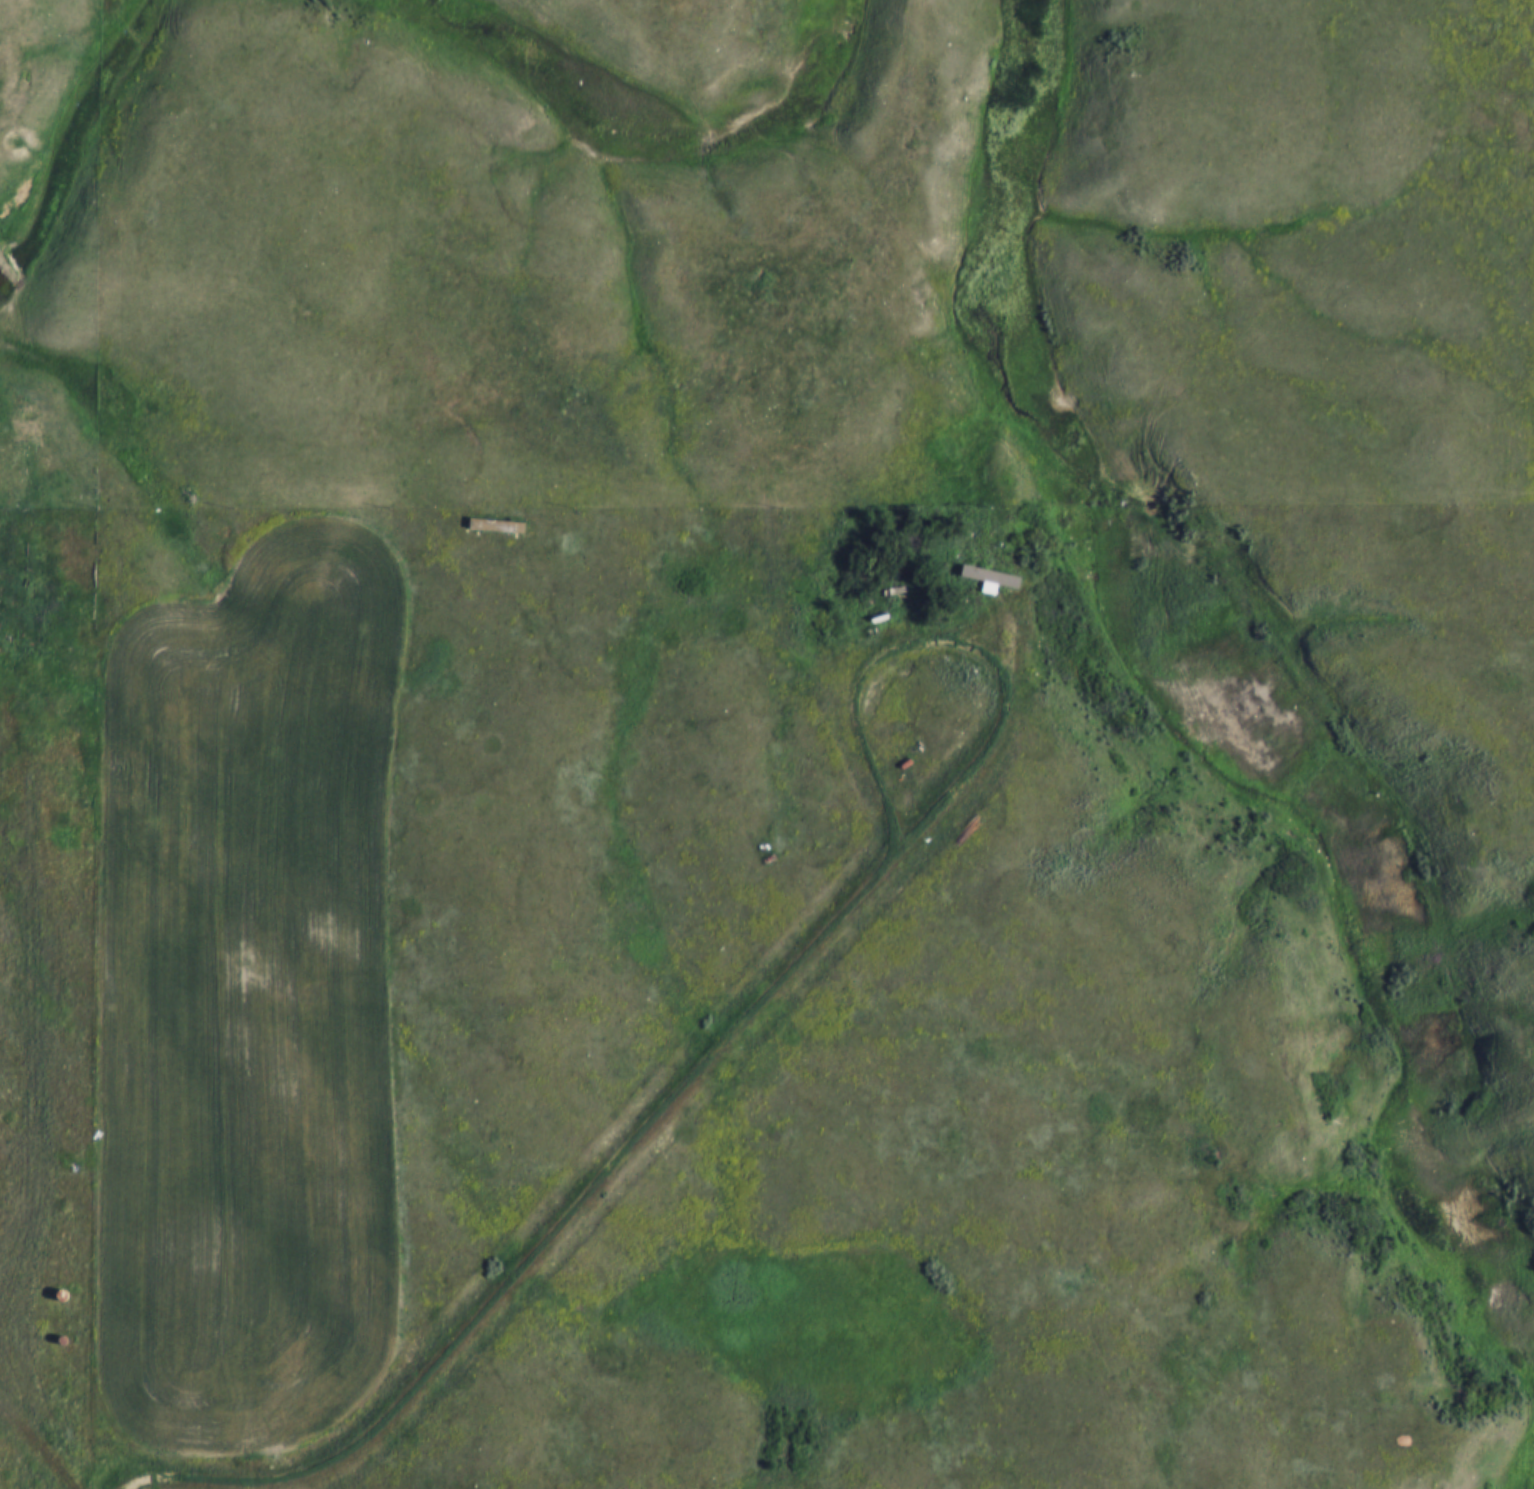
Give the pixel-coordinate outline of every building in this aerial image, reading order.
[(522,533),(523,522),(467,518),(467,529),(522,533)] [(995,585),(1017,589),(1019,576),(960,565),(957,577),(984,582),(982,593),(994,595),(995,585)]
